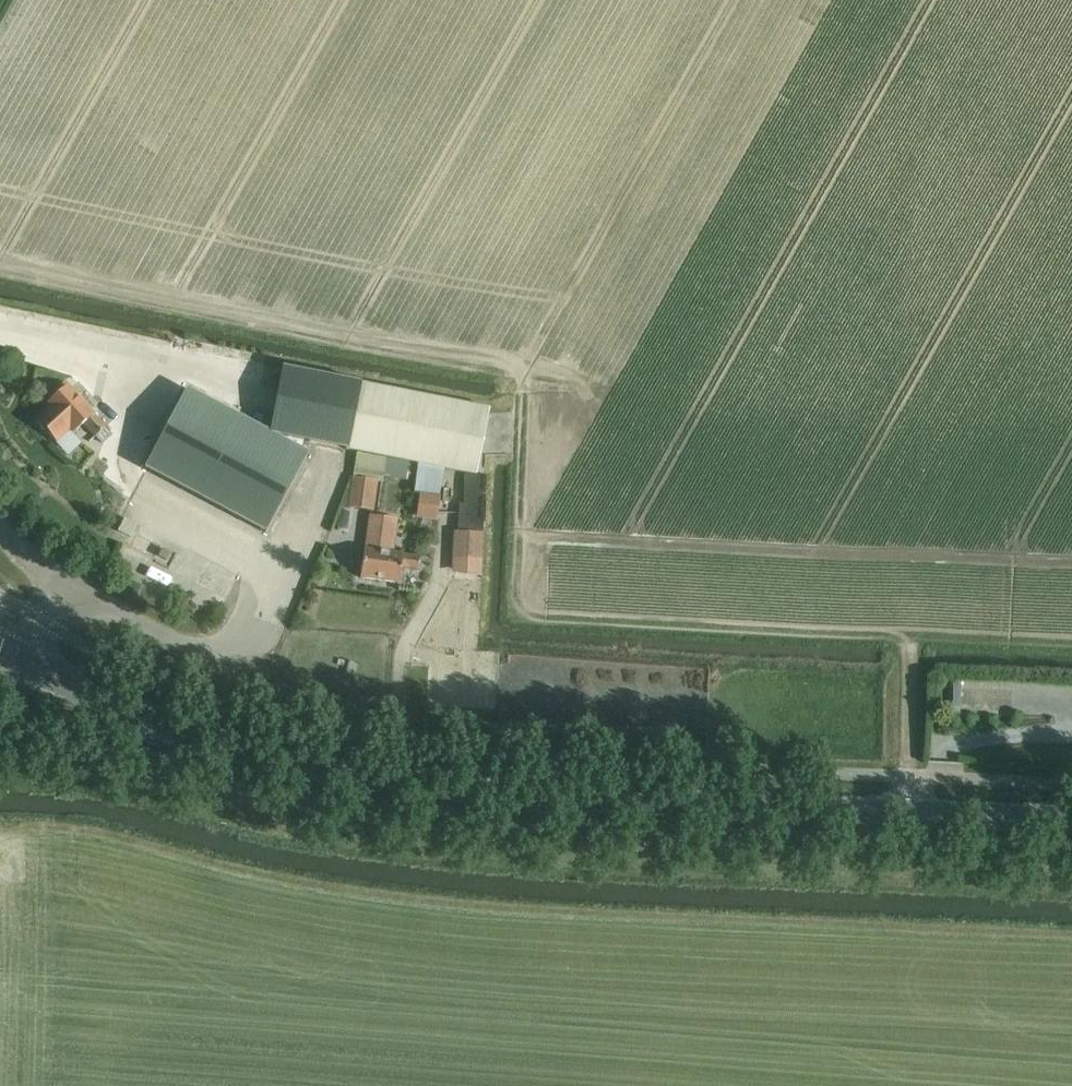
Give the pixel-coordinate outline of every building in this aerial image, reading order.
[(475,476),(488,410),(281,369),(268,434),(475,476)] [(49,409),(35,421),(55,444),(69,431),(72,434),(83,425),(95,437),(105,428),(67,386),(46,405),(49,409)] [(187,392),(145,470),(266,535),(308,456),(187,392)] [(105,428),(95,437),(103,446),(113,437),(105,428)] [(372,512),(376,482),(383,482),(386,458),(357,455),(353,479),(349,508),(372,512)] [(419,495),(416,519),(436,521),(439,498),(419,495)] [(482,562),(483,530),(477,529),(478,508),(463,507),(462,533),(453,533),(451,561),(482,562)] [(418,572),(420,558),(391,554),(396,520),(370,516),(365,551),(363,550),(359,579),(399,584),(400,569),(418,572)] [(159,557),(166,561),(170,554),(162,550),(159,557)]
